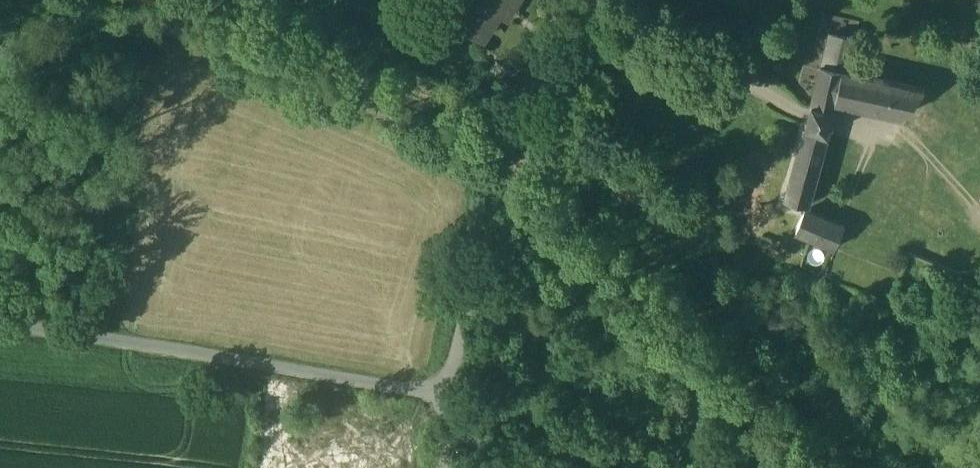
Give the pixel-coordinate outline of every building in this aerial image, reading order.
[(450,12),(485,35),(505,4),(512,8),(518,0),(458,0),(450,12)] [(855,38),(830,33),(822,64),(843,69),(847,70),(855,38)] [(822,64),(820,64),(811,104),(811,106),(808,114),(806,121),(805,125),(827,132),(830,122),(833,112),(836,100),(843,69),(822,64)] [(847,70),(843,69),(836,100),(900,116),(902,114),(913,100),(923,88),(847,70)] [(827,132),(805,125),(785,197),(807,204),(827,132)] [(843,224),(805,208),(794,230),(833,247),(843,224)]
